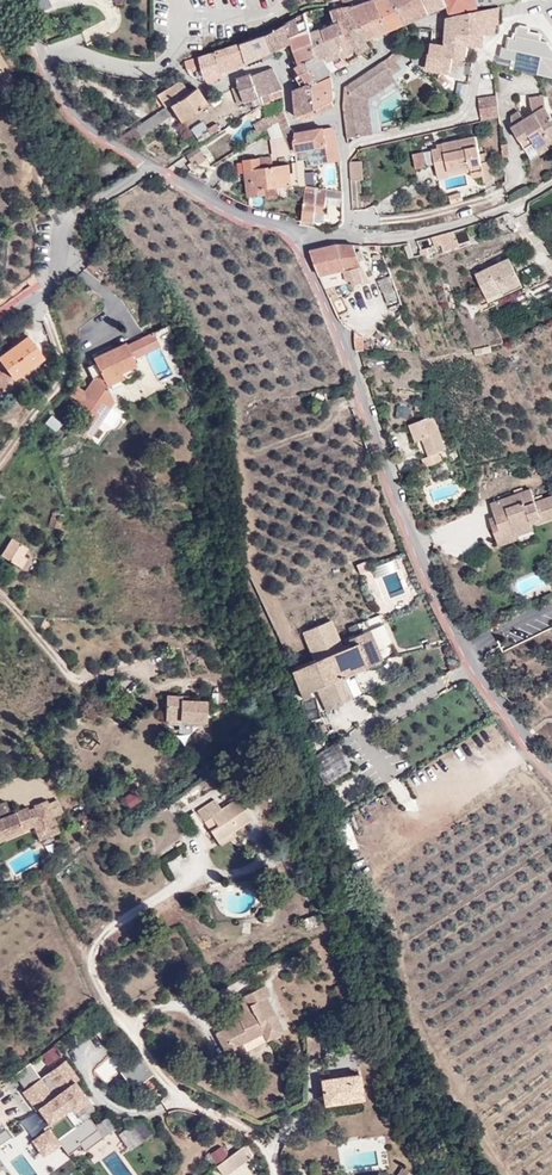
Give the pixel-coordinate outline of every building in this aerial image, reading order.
[(364,3),(352,7),(366,40),(391,29),(376,0),(374,0),(364,3)] [(391,29),(405,23),(392,0),(376,0),(391,29)] [(405,23),(448,5),(450,4),(447,0),(392,0),(405,23)] [(363,53),(372,46),(366,40),(352,7),(340,9),(331,12),(336,22),(360,55),(363,53)] [(484,35),(494,35),(494,23),(488,23),(489,9),(459,14),(448,18),(447,31),(464,33),(463,46),(466,46),(483,46),(484,35)] [(313,42),(311,32),(306,13),(288,23),(293,43),(295,51),(303,47),(313,42)] [(360,55),(336,22),(323,28),(330,38),(348,65),(360,55)] [(272,52),(293,43),(288,23),(267,35),(272,52)] [(323,44),(330,38),(323,28),(311,32),(313,42),(332,73),(338,70),(323,44)] [(463,46),(464,33),(447,31),(446,46),(432,44),(431,50),(430,54),(460,60),(460,46),(463,46)] [(267,35),(241,44),(247,63),(272,52),(267,35)] [(338,70),(348,65),(330,38),(323,44),(338,70)] [(333,82),(332,73),(313,42),(303,47),(308,63),(301,67),(296,70),(300,75),(297,77),(302,87),(312,82),(324,77),(326,83),(333,82)] [(222,72),(243,65),(247,63),(241,44),(216,52),(222,72)] [(301,67),(308,63),(303,47),(295,51),(296,58),(301,67)] [(407,67),(407,66),(407,65),(402,59),(403,58),(398,51),(384,60),(392,75),(393,76),(395,80),(405,74),(406,72),(407,71),(407,70),(408,69),(407,67)] [(418,52),(414,51),(412,59),(412,60),(413,60),(413,61),(414,62),(414,63),(415,63),(416,63),(416,64),(417,64),(418,65),(419,65),(420,65),(427,66),(427,68),(451,73),(450,78),(460,79),(461,79),(462,78),(463,77),(466,61),(463,60),(460,60),(430,54),(418,52)] [(208,83),(224,77),(222,72),(216,52),(185,62),(188,69),(193,67),(195,72),(202,70),(207,84),(208,83)] [(345,87),(347,122),(348,138),(366,136),(361,97),(393,76),(392,75),(384,60),(345,87)] [(284,97),(283,90),(273,67),(251,75),(255,85),(259,97),(263,96),(265,102),(284,97)] [(251,73),(237,79),(239,86),(241,90),(255,85),(251,75),(251,73)] [(368,100),(396,81),(395,80),(393,76),(361,97),(366,136),(372,135),(368,100)] [(331,100),(335,98),(333,82),(326,83),(324,77),(312,82),(315,108),(316,108),(321,105),(331,100)] [(188,93),(180,80),(162,92),(170,105),(188,93)] [(297,117),(315,108),(312,82),(302,87),(294,90),(297,117)] [(465,98),(467,86),(458,84),(456,96),(465,98)] [(252,100),(254,106),(265,102),(263,96),(259,97),(255,85),(241,90),(244,102),(252,100)] [(233,87),(239,104),(244,102),(241,90),(239,86),(233,87)] [(181,122),(207,104),(201,94),(196,88),(188,93),(170,105),(165,108),(116,138),(128,145),(174,112),(181,122)] [(162,92),(157,95),(165,108),(170,105),(162,92)] [(545,105),(544,95),(531,97),(532,107),(535,111),(524,118),(519,110),(511,116),(512,126),(525,147),(534,141),(542,153),(551,147),(551,116),(545,105)] [(482,122),(499,118),(496,96),(478,99),(482,122)] [(318,113),(316,108),(315,108),(297,117),(304,121),(318,113)] [(290,126),(284,110),(276,114),(279,122),(282,130),(290,126)] [(254,125),(260,134),(268,129),(279,122),(276,114),(267,117),(254,125)] [(268,129),(272,134),(282,130),(279,122),(268,129)] [(195,137),(200,146),(222,131),(217,123),(195,137)] [(294,141),(296,133),(290,126),(282,130),(292,155),(296,155),(296,152),(294,141)] [(311,130),(309,149),(326,146),(330,163),(341,161),(339,145),(334,133),(325,135),(323,129),(323,128),(311,130)] [(294,141),(296,152),(309,149),(311,130),(296,133),(294,141)] [(449,172),(470,167),(471,171),(473,178),(483,176),(484,181),(495,179),(492,161),(489,161),(487,153),(480,154),(476,137),(443,144),(444,148),(438,149),(433,150),(437,171),(448,168),(449,172)] [(534,141),(525,147),(533,159),(542,153),(534,141)] [(511,154),(510,143),(502,144),(503,155),(511,154)] [(187,154),(192,161),(195,159),(203,154),(199,146),(187,154)] [(303,160),(304,166),(330,163),(326,146),(309,149),(296,152),(296,155),(297,161),(303,160)] [(426,167),(423,152),(413,155),(416,169),(426,167)] [(207,159),(203,154),(195,159),(199,164),(207,159)] [(291,164),(273,167),(272,156),(244,160),(245,162),(246,172),(248,195),(266,194),(265,188),(292,184),(291,164)] [(303,160),(297,161),(297,163),(299,172),(305,171),(304,166),(303,160)] [(364,179),(363,160),(350,161),(351,180),(364,179)] [(437,171),(438,179),(471,171),(470,167),(449,172),(448,168),(437,171)] [(306,186),(302,221),(314,222),(315,210),(325,210),(327,196),(327,189),(320,188),(306,186)] [(327,189),(327,196),(338,197),(339,191),(327,189)] [(464,199),(462,193),(449,197),(452,204),(464,199)] [(324,223),(325,210),(315,210),(314,222),(324,223)] [(456,230),(438,235),(442,244),(446,242),(447,243),(459,239),(456,230)] [(435,247),(442,245),(442,244),(438,235),(432,237),(435,247)] [(442,245),(445,254),(460,248),(462,247),(461,246),(459,239),(447,243),(446,242),(442,244),(442,245)] [(364,267),(360,268),(354,246),(336,246),(311,252),(323,284),(329,283),(327,275),(343,271),(346,282),(351,281),(353,286),(364,283),(362,277),(366,276),(364,267)] [(97,260),(92,254),(84,262),(88,268),(97,260)] [(504,296),(521,287),(508,261),(475,278),(485,299),(502,291),(504,296)] [(387,304),(397,300),(387,273),(377,276),(387,304)] [(97,298),(96,296),(92,296),(90,297),(89,299),(89,302),(91,304),(94,304),(97,301),(97,298)] [(133,360),(146,353),(160,347),(152,332),(152,333),(94,359),(102,375),(93,380),(89,386),(84,392),(75,384),(67,392),(77,400),(78,401),(77,402),(88,411),(76,429),(89,438),(114,401),(104,390),(122,380),(120,375),(137,367),(133,360)] [(14,378),(43,355),(28,335),(0,356),(0,359),(14,378)] [(313,403),(328,400),(326,389),(312,392),(313,403)] [(55,431),(62,423),(59,421),(52,415),(46,422),(55,431)] [(443,451),(447,449),(434,416),(409,426),(415,442),(422,440),(429,456),(422,459),(426,468),(447,459),(443,451)] [(451,462),(460,459),(457,451),(447,454),(451,462)] [(534,489),(494,502),(498,515),(500,522),(494,525),(500,544),(520,537),(519,534),(536,528),(535,524),(551,518),(551,497),(538,502),(534,489)] [(42,504),(25,493),(4,527),(15,534),(13,538),(1,555),(17,565),(23,555),(28,547),(19,542),(21,538),(42,504)] [(61,528),(64,514),(53,511),(50,525),(61,528)] [(492,517),(494,525),(500,522),(498,515),(492,517)] [(536,528),(519,534),(520,537),(523,545),(540,540),(536,528)] [(21,567),(27,558),(23,555),(17,565),(21,567)] [(344,639),(347,647),(290,669),(302,697),(309,694),(308,690),(332,680),(341,701),(352,696),(344,675),(396,653),(380,614),(358,624),(361,632),(344,639)] [(204,719),(204,699),(191,699),(179,699),(180,694),(165,694),(164,718),(176,718),(189,718),(204,719)] [(317,703),(303,704),(305,720),(318,719),(317,703)] [(335,743),(308,759),(324,786),(351,769),(335,743)] [(387,783),(400,805),(412,799),(398,776),(387,783)] [(199,788),(196,783),(187,789),(187,790),(190,794),(199,788)] [(217,825),(211,830),(218,841),(234,830),(252,817),(238,797),(221,808),(216,799),(198,811),(204,821),(212,817),(217,825)] [(32,830),(36,841),(59,832),(46,800),(34,804),(35,807),(28,809),(28,808),(17,812),(11,814),(7,803),(0,805),(0,843),(32,830)] [(221,845),(237,834),(234,830),(218,841),(221,845)] [(314,915),(302,919),(306,932),(318,927),(314,915)] [(270,994),(265,984),(238,998),(244,1010),(237,1014),(240,1020),(216,1032),(228,1059),(246,1052),(241,1043),(248,1039),(251,1046),(283,1030),(266,996),(270,994)] [(320,1057),(320,1028),(306,1035),(306,1058),(320,1057)] [(55,1046),(40,1054),(47,1068),(62,1060),(55,1046)] [(65,1063),(21,1090),(46,1130),(90,1102),(65,1063)] [(139,1086),(152,1075),(144,1065),(131,1076),(139,1086)] [(363,1102),(361,1079),(322,1083),(325,1106),(363,1102)] [(87,1120),(82,1110),(57,1125),(63,1135),(87,1120)] [(93,1126),(89,1119),(57,1140),(67,1154),(81,1145),(94,1165),(125,1145),(106,1117),(93,1126)] [(47,1129),(29,1142),(42,1159),(59,1146),(47,1129)] [(9,1138),(4,1130),(0,1132),(0,1144),(9,1138)] [(256,1155),(247,1144),(218,1165),(225,1174),(228,1174),(256,1155)] [(207,1153),(212,1165),(228,1157),(223,1146),(207,1153)] [(44,1157),(50,1168),(68,1159),(62,1148),(44,1157)] [(413,1174),(400,1166),(395,1173),(398,1174),(413,1174)]
